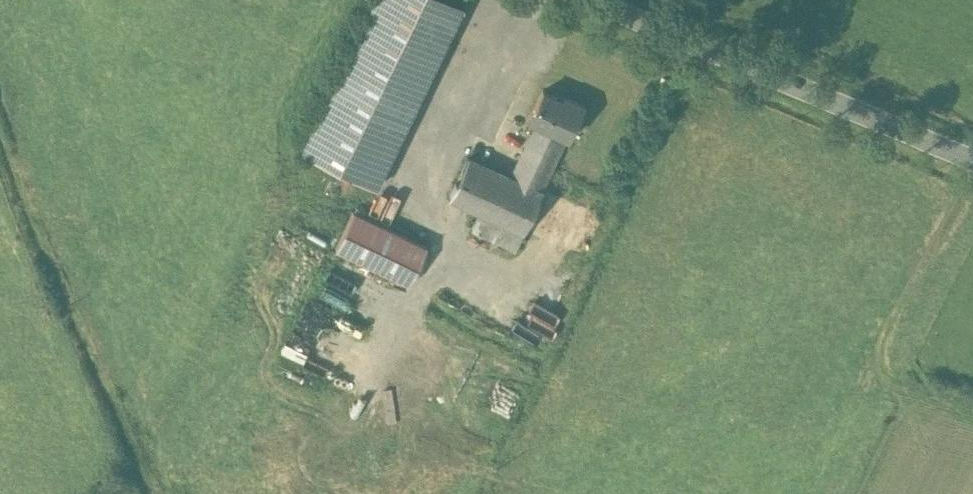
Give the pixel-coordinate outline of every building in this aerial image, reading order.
[(302,148),(375,184),(462,2),(458,0),(374,0),(302,148)] [(562,95),(542,86),(529,115),(536,118),(565,132),(568,133),(583,100),(563,91),(562,95)] [(536,118),(511,173),(540,187),(565,132),(536,118)] [(511,173),(468,154),(449,193),(482,208),(523,227),(542,188),(511,173)] [(427,243),(353,208),(336,245),(409,280),(427,243)] [(523,227),(482,208),(473,227),(515,246),(523,227)] [(544,341),(560,308),(535,297),(519,330),(544,341)]
